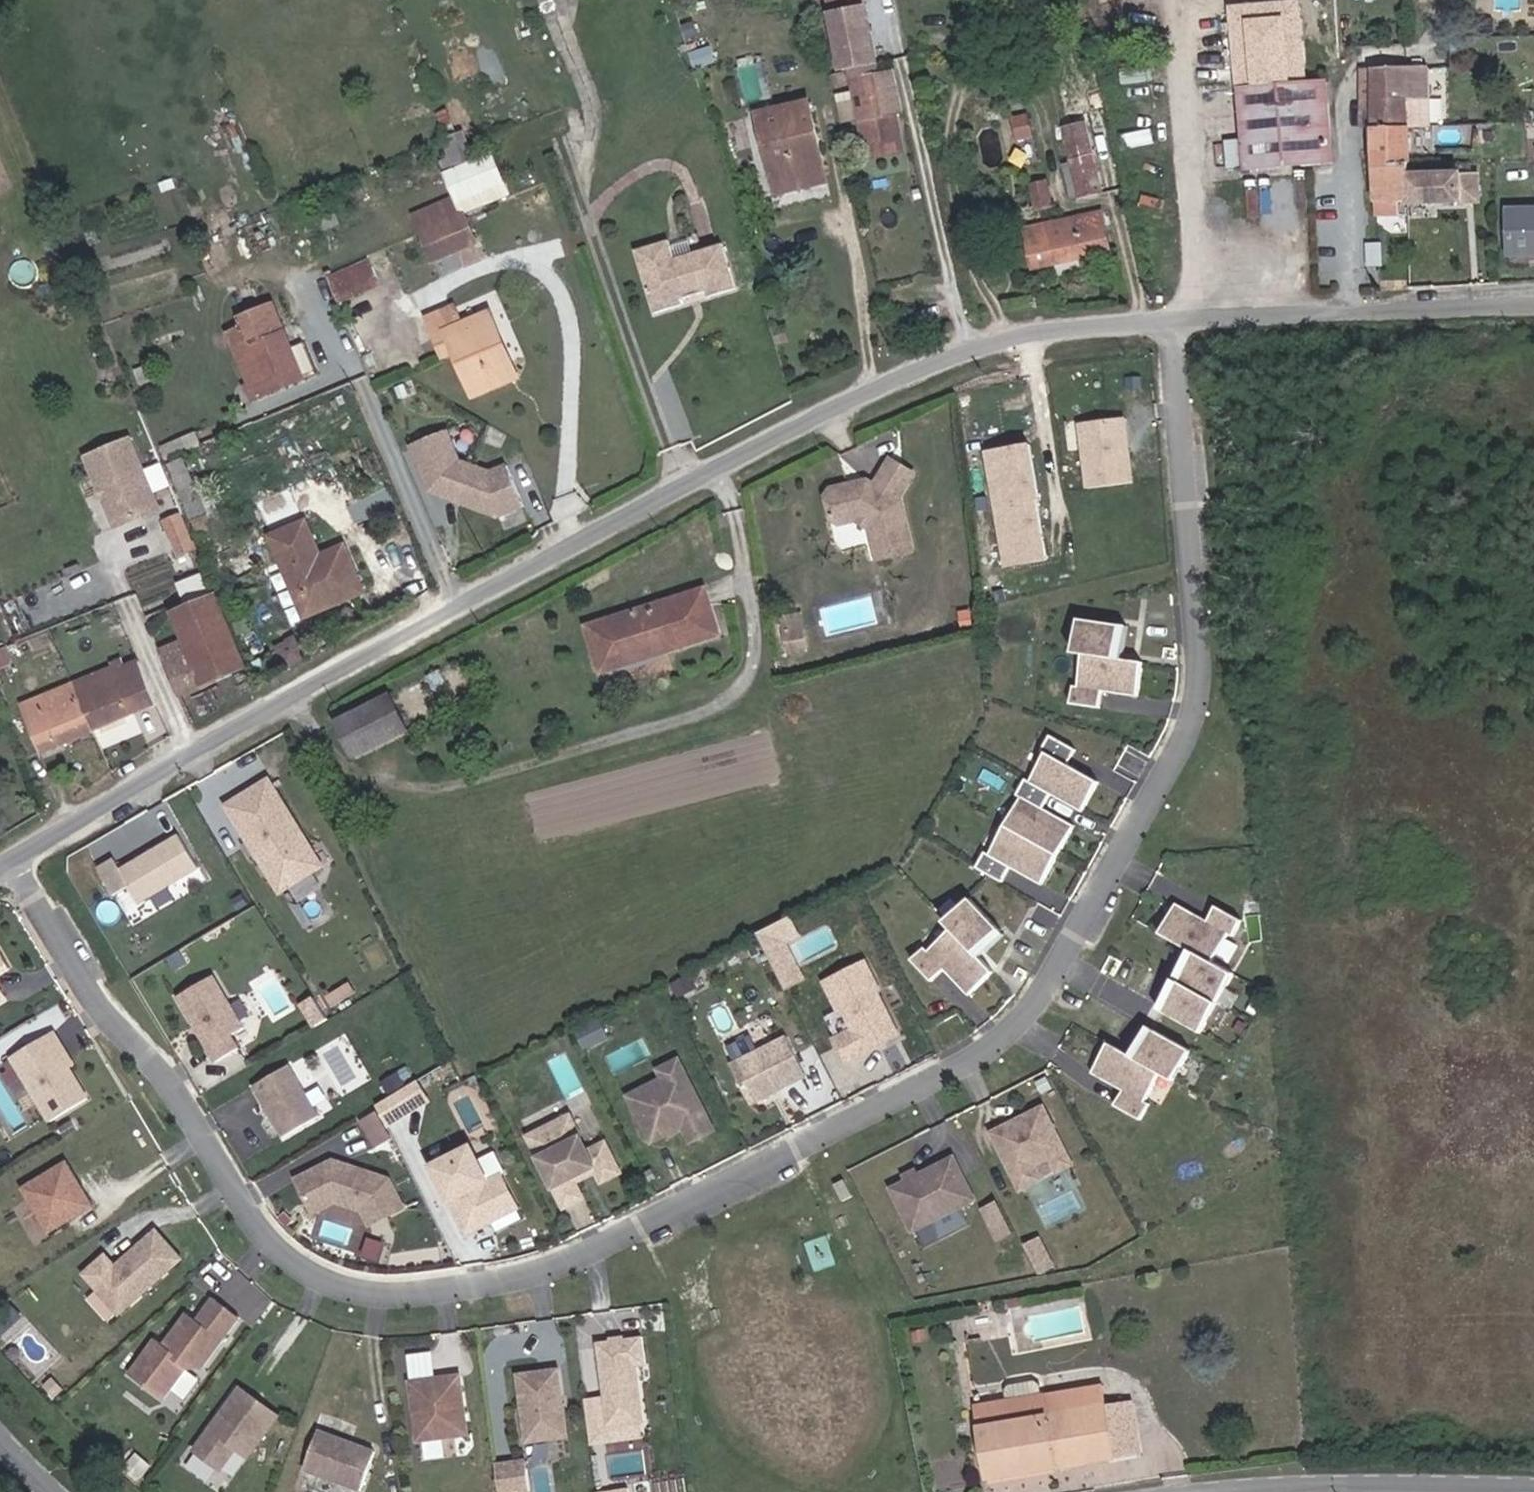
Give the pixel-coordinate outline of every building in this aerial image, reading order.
[(864,0),(833,0),(847,68),(849,68),(876,63),(864,0)] [(1306,83),(1298,4),(1232,9),(1240,89),(1306,83)] [(876,63),(849,68),(864,144),(901,137),(896,113),(903,112),(895,75),(879,79),(876,63)] [(1432,126),(1428,67),(1373,68),(1372,68),(1372,127),(1410,127),(1432,126)] [(1372,127),(1372,68),(1362,68),(1362,128),(1372,127)] [(1327,81),(1306,83),(1240,89),(1246,169),(1333,162),(1327,81)] [(828,182),(810,101),(758,113),(777,194),(828,182)] [(1030,114),(1013,118),(1017,137),(1033,134),(1030,114)] [(1103,192),(1086,124),(1064,129),(1081,197),(1103,192)] [(1410,165),(1410,127),(1372,127),(1373,166),(1408,165),(1410,165)] [(474,162),(463,133),(443,141),(454,170),(474,162)] [(901,137),(864,144),(867,160),(904,152),(901,137)] [(1031,146),(1018,149),(1021,162),(1033,159),(1031,146)] [(446,173),(457,198),(504,179),(494,154),(474,162),(454,170),(446,173)] [(1408,175),(1408,165),(1373,166),(1375,215),(1409,214),(1408,204),(1408,175)] [(1462,201),(1461,173),(1408,175),(1408,204),(1462,201)] [(1051,205),(1047,184),(1032,188),(1037,209),(1051,205)] [(422,232),(464,215),(457,198),(415,216),(422,232)] [(1509,210),(1510,255),(1533,254),(1533,209),(1509,210)] [(1111,252),(1102,213),(1026,230),(1034,269),(1111,252)] [(475,243),(464,215),(422,232),(433,260),(475,243)] [(737,289),(723,244),(675,259),(670,240),(636,250),(655,313),(683,305),(681,299),(707,290),(709,296),(737,289)] [(342,301),(377,286),(370,269),(334,284),(342,301)] [(479,312),(501,303),(497,292),(474,300),(479,312)] [(304,379),(273,305),(242,318),(245,326),(228,333),(256,399),(304,379)] [(517,377),(490,314),(461,326),(453,308),(429,318),(437,336),(447,332),(455,351),(475,395),(517,377)] [(455,351),(447,332),(437,336),(445,355),(455,351)] [(1084,419),(1088,485),(1138,482),(1134,415),(1084,419)] [(481,440),(498,450),(507,436),(490,426),(481,440)] [(451,431),(414,446),(433,493),(497,518),(524,507),(508,467),(493,473),(464,462),(451,431)] [(132,441),(90,459),(103,490),(108,488),(111,497),(107,499),(119,528),(162,510),(132,441)] [(1034,441),(990,448),(1010,567),(1054,559),(1034,441)] [(193,519),(212,511),(190,455),(171,462),(193,519)] [(913,551),(901,502),(898,500),(914,474),(891,460),(875,485),(867,480),(832,489),(827,496),(833,519),(840,523),(855,520),(857,520),(870,529),(878,559),(913,551)] [(108,488),(103,490),(107,499),(111,497),(108,488)] [(186,510),(166,517),(180,556),(200,548),(186,510)] [(222,550),(208,515),(193,522),(207,556),(222,550)] [(363,592),(344,547),(320,557),(305,523),(272,537),(305,616),(363,592)] [(719,635),(705,589),(587,627),(601,672),(719,635)] [(233,628),(218,592),(170,612),(181,640),(185,649),(233,628)] [(978,624),(974,603),(957,606),(960,626),(978,624)] [(805,614),(785,618),(791,651),(811,648),(805,614)] [(1073,688),(1071,706),(1100,710),(1102,694),(1138,699),(1142,665),(1116,661),(1120,628),(1078,622),(1073,656),(1083,657),(1078,689),(1073,688)] [(250,669),(233,628),(185,649),(190,663),(201,689),(250,669)] [(1127,629),(1120,628),(1116,661),(1122,662),(1127,629)] [(291,665),(307,658),(297,636),(281,643),(291,665)] [(185,649),(181,640),(160,648),(180,696),(180,698),(201,690),(201,689),(190,663),(185,649)] [(5,647),(0,650),(0,668),(12,663),(5,647)] [(137,702),(121,660),(114,663),(116,667),(72,684),(93,733),(132,716),(128,706),(137,702)] [(93,733),(72,684),(24,704),(44,753),(93,733)] [(408,731),(390,695),(337,722),(355,758),(408,731)] [(975,869),(1001,884),(1010,869),(1041,887),(1074,828),(1041,810),(1050,793),(1083,812),(1099,784),(1067,766),(1076,751),(1050,736),(1041,753),(1045,755),(1030,783),(1025,781),(1016,797),(1020,799),(989,856),(984,853),(975,869)] [(269,781),(228,806),(280,891),(322,866),(269,781)] [(139,904),(199,868),(180,835),(120,871),(115,862),(100,871),(115,896),(130,887),(139,904)] [(975,952),(999,929),(969,898),(944,922),(951,929),(928,951),(924,947),(911,960),(932,981),(944,969),(969,995),(993,972),(979,957),(975,952)] [(1163,1012),(1201,1033),(1234,975),(1213,963),(1229,935),(1233,937),(1242,921),(1216,907),(1207,923),(1176,905),(1160,934),(1191,951),(1196,954),(1163,1012)] [(799,936),(789,917),(758,933),(767,952),(785,943),(799,936)] [(999,929),(975,952),(979,957),(1004,934),(999,929)] [(801,956),(817,949),(810,934),(794,941),(801,956)] [(794,961),(785,943),(767,952),(772,962),(781,957),(785,965),(794,961)] [(11,968),(0,949),(0,975),(11,968)] [(1163,1012),(1196,954),(1191,951),(1158,1009),(1163,1012)] [(785,965),(781,957),(772,962),(776,970),(785,965)] [(867,963),(826,983),(840,1011),(844,1009),(855,1030),(835,1040),(846,1062),(893,1038),(885,1022),(891,1019),(877,992),(880,991),(867,963)] [(273,1019),(295,1006),(272,968),(251,981),(273,1019)] [(676,999),(694,990),(685,972),(667,981),(676,999)] [(214,976),(178,997),(217,1062),(240,1049),(232,1035),(245,1027),(214,976)] [(323,1017),(314,1003),(300,1012),(309,1026),(323,1017)] [(899,1035),(891,1019),(885,1022),(893,1038),(899,1035)] [(609,1036),(601,1020),(576,1032),(584,1048),(609,1036)] [(1137,1060),(1154,1030),(1148,1027),(1131,1057),(1137,1060)] [(1109,1044),(1093,1073),(1124,1090),(1115,1106),(1141,1121),(1150,1105),(1145,1102),(1161,1074),(1174,1081),(1191,1051),(1154,1030),(1137,1060),(1131,1057),(1109,1044)] [(69,1067),(73,1065),(54,1032),(49,1035),(69,1067)] [(49,1035),(12,1057),(27,1082),(51,1122),(88,1099),(49,1035)] [(807,1076),(788,1038),(757,1053),(749,1038),(726,1049),(734,1065),(732,1066),(751,1104),(807,1076)] [(27,1082),(12,1057),(4,1062),(8,1069),(3,1072),(13,1090),(27,1082)] [(665,1132),(670,1129),(673,1133),(683,1128),(691,1144),(716,1131),(679,1059),(658,1070),(663,1079),(643,1089),(648,1100),(634,1108),(652,1144),(667,1136),(665,1132)] [(320,1116),(290,1065),(253,1087),(283,1138),(320,1116)] [(405,1089),(396,1074),(382,1082),(391,1097),(405,1089)] [(388,1122),(426,1099),(416,1082),(405,1089),(391,1097),(377,1105),(388,1122)] [(648,1100),(643,1089),(628,1096),(634,1108),(648,1100)] [(1043,1106),(991,1132),(1020,1190),(1039,1181),(1032,1167),(1049,1158),(1056,1172),(1072,1164),(1043,1106)] [(392,1136),(376,1109),(359,1119),(376,1146),(392,1136)] [(571,1116),(530,1136),(565,1206),(583,1197),(576,1181),(582,1178),(579,1174),(595,1166),(597,1170),(603,1181),(621,1171),(606,1142),(589,1151),(571,1116)] [(472,1148),(434,1167),(466,1231),(487,1220),(492,1221),(518,1208),(502,1176),(490,1182),(472,1148)] [(334,1157),(298,1179),(316,1209),(339,1196),(363,1211),(371,1226),(405,1208),(391,1180),(334,1157)] [(976,1198),(956,1158),(895,1188),(916,1229),(933,1220),(942,1238),(971,1223),(962,1205),(976,1198)] [(93,1206),(66,1162),(23,1189),(49,1233),(93,1206)] [(597,1170),(595,1166),(579,1174),(582,1178),(597,1170)] [(843,1200),(853,1196),(845,1179),(835,1184),(843,1200)] [(1000,1239),(1016,1233),(1002,1199),(986,1206),(1000,1239)] [(106,1256),(85,1275),(120,1315),(182,1260),(157,1231),(128,1257),(132,1261),(120,1272),(116,1267),(106,1256)] [(366,1253),(382,1258),(388,1241),(372,1235),(366,1253)] [(1040,1241),(1033,1244),(1039,1255),(1045,1252),(1040,1241)] [(1027,1247),(1040,1272),(1052,1265),(1045,1252),(1039,1255),(1033,1244),(1027,1247)] [(132,1261),(128,1257),(116,1267),(120,1272),(132,1261)] [(164,1345),(156,1339),(130,1375),(164,1400),(187,1369),(204,1366),(240,1317),(214,1298),(195,1325),(185,1317),(164,1345)] [(185,1317),(195,1325),(198,1321),(188,1313),(185,1317)] [(929,1340),(928,1330),(913,1332),(914,1342),(929,1340)] [(634,1366),(645,1364),(641,1337),(596,1343),(607,1426),(642,1421),(634,1366)] [(201,1379),(187,1369),(172,1389),(186,1399),(201,1379)] [(567,1437),(557,1370),(517,1376),(527,1443),(567,1437)] [(468,1434),(461,1376),(413,1382),(420,1440),(468,1434)] [(1041,1396),(1039,1384),(1034,1381),(1009,1386),(1006,1390),(1008,1401),(1041,1396)] [(1106,1385),(1090,1388),(1093,1407),(1105,1405),(1105,1406),(1110,1406),(1106,1385)] [(282,1418),(241,1388),(222,1415),(224,1417),(220,1423),(217,1421),(195,1450),(221,1470),(239,1446),(253,1457),(282,1418)] [(1114,1457),(1105,1406),(1105,1405),(1093,1407),(1090,1388),(1041,1397),(1041,1396),(1008,1401),(978,1406),(990,1478),(1055,1467),(1056,1468),(1114,1457)] [(1140,1453),(1133,1402),(1110,1406),(1105,1406),(1114,1457),(1140,1453)] [(375,1452),(318,1431),(304,1470),(361,1491),(375,1452)] [(121,1470),(137,1481),(149,1465),(133,1453),(121,1470)] [(527,1458),(496,1462),(500,1491),(525,1491),(531,1491),(527,1458)]
